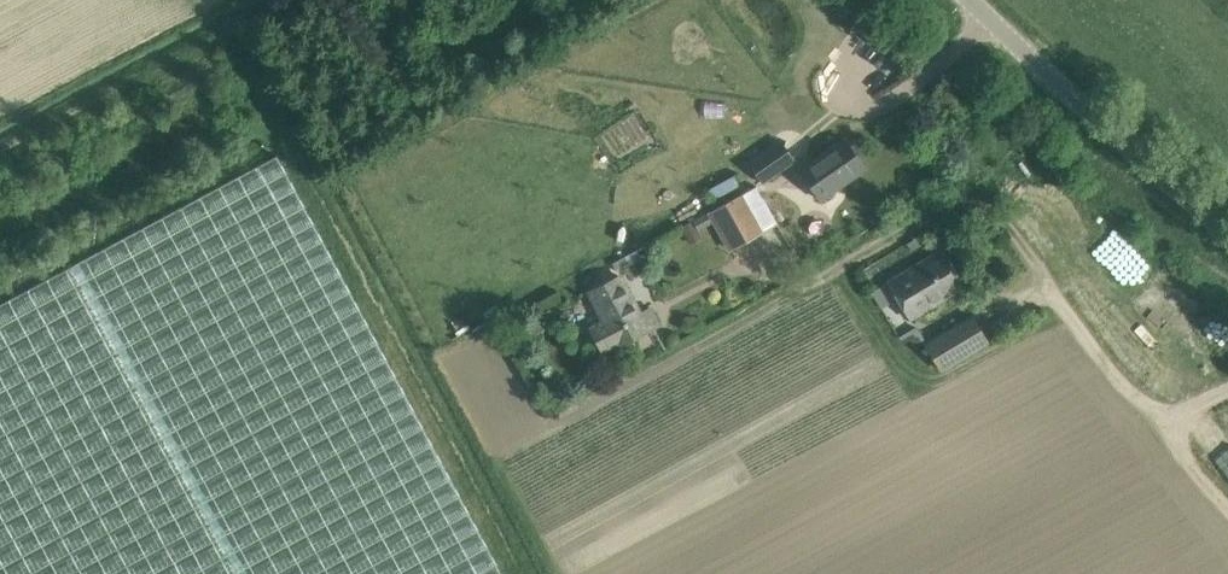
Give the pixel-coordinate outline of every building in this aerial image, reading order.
[(845,137),(800,168),(821,199),(866,168),(845,137)] [(780,139),(748,161),(763,181),(794,160),(780,139)] [(275,156),(0,304),(0,573),(501,573),(275,156)] [(776,221),(764,200),(755,184),(709,210),(710,213),(714,219),(715,221),(729,247),(776,221)] [(709,210),(682,225),(683,226),(692,243),(703,237),(699,229),(715,221),(714,219),(710,213),(709,210)] [(924,232),(907,242),(911,249),(928,239),(924,232)] [(942,248),(888,281),(911,318),(965,286),(942,248)] [(638,250),(613,263),(617,271),(642,258),(638,250)] [(651,307),(642,312),(622,274),(588,292),(603,319),(590,326),(603,352),(659,323),(651,307)] [(942,369),(967,354),(988,341),(972,314),(925,342),(942,369)] [(1208,452),(1227,474),(1227,435),(1208,452)]
